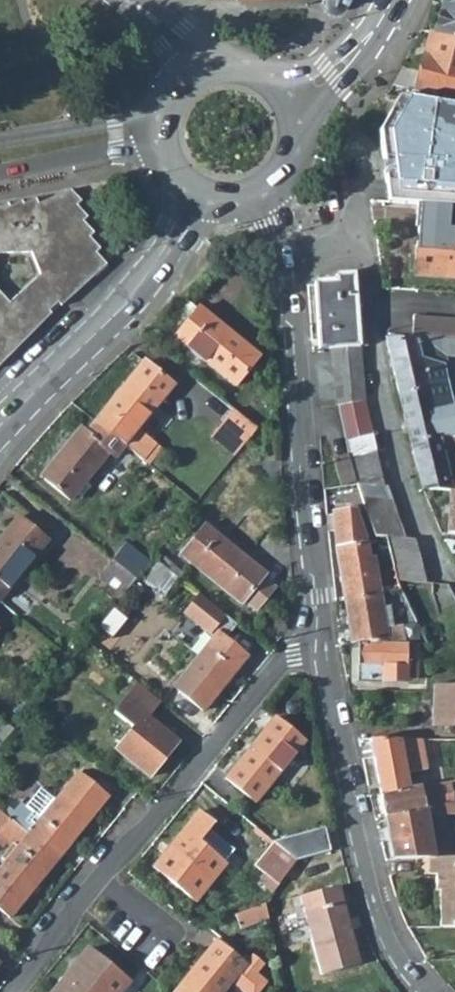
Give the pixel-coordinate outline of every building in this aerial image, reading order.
[(341,6),(345,0),(322,0),(323,5),(326,9),(331,11),(335,11),(339,9),(341,6)] [(433,32),(454,37),(454,0),(443,0),(433,32)] [(422,54),(426,55),(433,32),(429,31),(422,54)] [(454,100),(454,37),(433,32),(426,55),(422,54),(417,68),(402,65),(392,83),(454,100)] [(396,96),(379,131),(397,133),(393,178),(395,184),(454,189),(454,105),(396,96)] [(395,184),(385,183),(387,199),(430,202),(454,204),(454,189),(395,184)] [(32,335),(28,330),(54,304),(58,308),(65,302),(102,268),(76,190),(75,189),(0,202),(0,261),(26,257),(34,281),(7,310),(0,303),(0,368),(32,335)] [(429,212),(416,212),(413,274),(454,277),(454,204),(430,202),(429,212)] [(315,282),(314,283),(320,348),(326,348),(357,346),(366,345),(360,271),(336,274),(336,279),(315,282)] [(259,354),(199,307),(175,336),(236,384),(259,354)] [(454,338),(454,319),(412,315),(410,335),(431,336),(454,338)] [(429,353),(454,355),(454,338),(431,336),(429,353)] [(451,403),(443,362),(418,355),(415,340),(386,339),(398,394),(426,388),(431,407),(451,403)] [(357,346),(326,348),(337,405),(363,400),(357,346)] [(173,386),(143,362),(95,421),(125,445),(138,429),(173,386)] [(398,394),(410,443),(438,436),(433,419),(453,414),(451,403),(431,407),(426,388),(398,394)] [(371,432),(363,400),(337,405),(345,438),(371,432)] [(257,427),(234,408),(223,421),(247,439),(257,427)] [(453,414),(433,419),(438,436),(454,438),(454,420),(453,414)] [(109,452),(115,457),(125,445),(95,421),(85,432),(79,427),(40,475),(70,499),(109,452)] [(138,429),(125,445),(143,459),(155,443),(138,429)] [(349,455),(350,458),(376,451),(371,432),(345,438),(349,455)] [(416,469),(423,488),(449,490),(454,490),(454,438),(438,436),(410,443),(416,469)] [(350,458),(356,481),(357,484),(385,486),(376,451),(350,458)] [(335,458),(340,485),(356,481),(350,458),(349,455),(335,458)] [(362,498),(392,499),(388,486),(385,486),(357,484),(362,498)] [(362,498),(366,509),(396,511),(392,499),(362,498)] [(356,507),(332,510),(333,531),(336,545),(367,540),(356,507)] [(370,523),(400,524),(396,511),(366,509),(370,523)] [(17,514),(0,535),(0,596),(46,538),(17,514)] [(374,535),(385,536),(404,538),(400,524),(370,523),(374,535)] [(261,571),(202,524),(179,553),(237,600),(240,597),(254,608),(272,586),(258,574),(261,571)] [(404,538),(385,536),(389,552),(419,554),(415,538),(404,538)] [(382,592),(376,557),(369,558),(367,540),(353,543),(336,545),(345,598),(382,592)] [(445,541),(450,553),(454,553),(454,541),(445,541)] [(147,561),(124,542),(111,558),(134,577),(135,576),(147,561)] [(393,567),(422,568),(419,554),(389,552),(393,567)] [(117,599),(134,577),(111,558),(93,581),(117,599)] [(158,562),(147,577),(159,587),(171,573),(158,562)] [(393,567),(397,580),(425,582),(422,568),(393,567)] [(345,598),(353,643),(358,642),(389,636),(390,643),(405,643),(403,624),(388,627),(387,619),(395,619),(393,605),(384,606),(382,592),(345,598)] [(178,688),(207,712),(251,658),(221,634),(178,688)] [(390,643),(358,642),(357,679),(406,682),(406,678),(416,679),(417,662),(407,662),(408,644),(405,643),(390,643)] [(137,683),(117,710),(135,725),(117,748),(150,775),(178,741),(146,715),(158,699),(137,683)] [(435,687),(434,724),(454,724),(454,688),(435,687)] [(302,740),(273,716),(226,775),(255,798),(302,740)] [(430,738),(370,737),(381,792),(408,787),(406,772),(428,769),(427,753),(430,753),(430,738)] [(51,802),(39,816),(28,807),(19,800),(8,815),(58,856),(107,796),(76,771),(51,802)] [(385,814),(424,806),(426,816),(454,813),(454,805),(451,780),(421,785),(408,787),(381,792),(385,814)] [(51,802),(40,794),(28,807),(39,816),(51,802)] [(385,814),(387,823),(426,816),(424,806),(385,814)] [(17,845),(4,859),(0,865),(0,906),(10,914),(58,856),(8,815),(0,809),(0,832),(13,842),(17,845)] [(213,822),(197,810),(153,864),(194,898),(234,848),(208,828),(213,822)] [(423,856),(444,856),(454,856),(453,843),(450,843),(447,822),(428,824),(426,816),(387,823),(394,857),(416,857),(423,856)] [(329,849),(323,824),(270,837),(275,840),(296,857),(329,849)] [(275,840),(257,864),(278,880),(296,857),(275,840)] [(13,842),(1,856),(4,859),(17,845),(13,842)] [(416,857),(418,873),(424,873),(423,856),(416,857)] [(434,872),(435,889),(439,889),(440,905),(440,925),(454,925),(454,856),(444,856),(423,856),(424,873),(434,872)] [(357,963),(336,886),(300,897),(321,972),(357,963)] [(232,914),(237,927),(265,915),(259,902),(232,914)] [(215,940),(174,991),(223,991),(245,965),(215,940)] [(86,947),(50,991),(119,991),(128,981),(86,947)]
